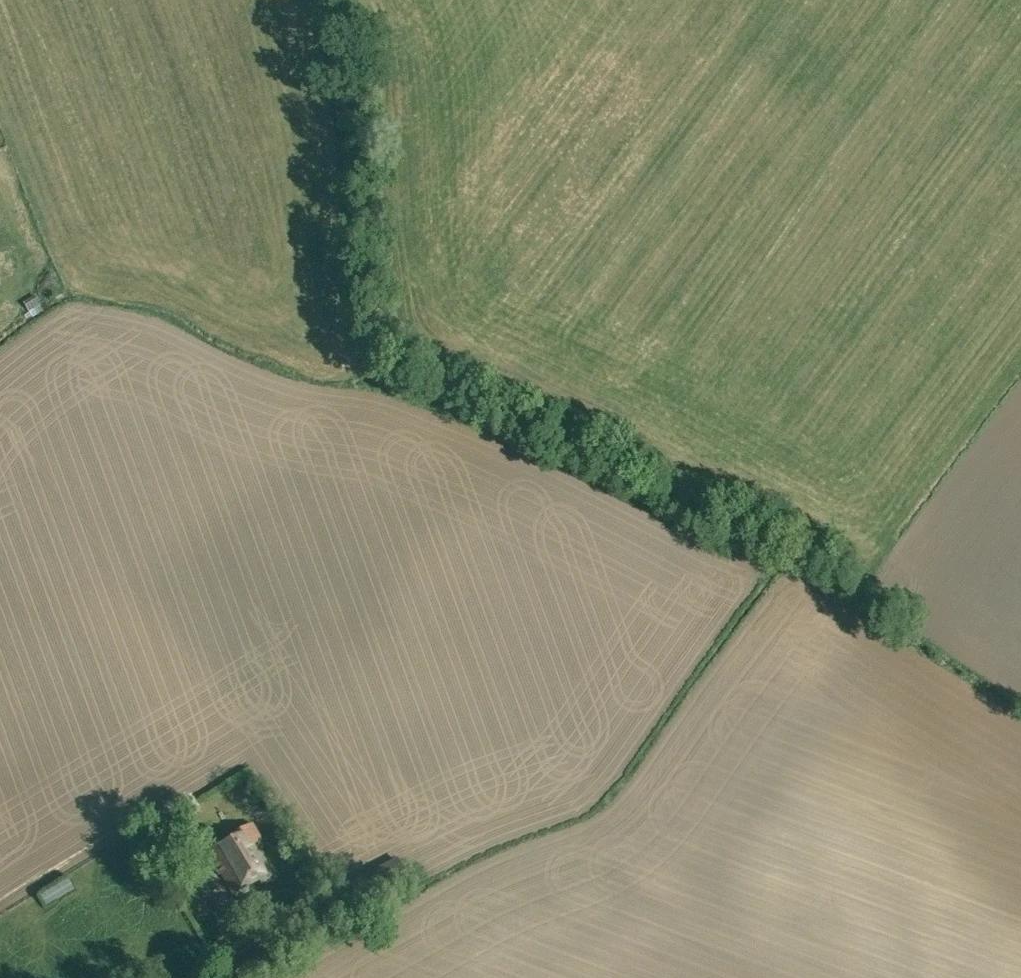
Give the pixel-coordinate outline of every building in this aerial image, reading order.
[(263,884),(277,876),(257,842),(262,839),(252,822),(231,833),(233,836),(208,849),(237,897),(250,889),(247,884),(259,878),(263,884)]
